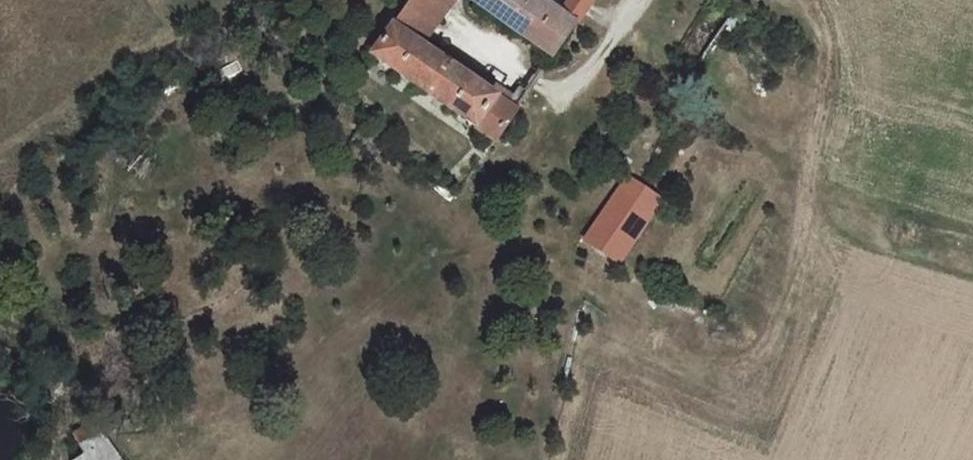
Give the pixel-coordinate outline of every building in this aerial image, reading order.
[(391,28),(418,43),(437,16),(440,18),(449,0),(411,0),(391,28)] [(495,17),(523,36),(553,58),(577,24),(562,13),(558,11),(543,0),(542,0),(470,0),(495,17)] [(543,0),(558,11),(563,4),(556,0),(543,0)] [(577,24),(594,0),(593,0),(570,0),(567,6),(562,13),(577,24)] [(418,43),(391,28),(372,54),(495,140),(524,99),(516,93),(513,98),(508,105),(439,57),(418,43)] [(444,49),(439,57),(508,105),(513,98),(478,73),(444,49)] [(543,58),(538,66),(544,71),(550,63),(543,58)] [(516,93),(524,99),(528,94),(520,89),(516,93)] [(641,188),(626,178),(601,214),(617,224),(600,250),(619,262),(656,203),(639,191),(641,188)] [(617,224),(601,214),(583,240),(600,250),(617,224)] [(75,459),(121,459),(94,422),(73,434),(85,454),(75,459)]
